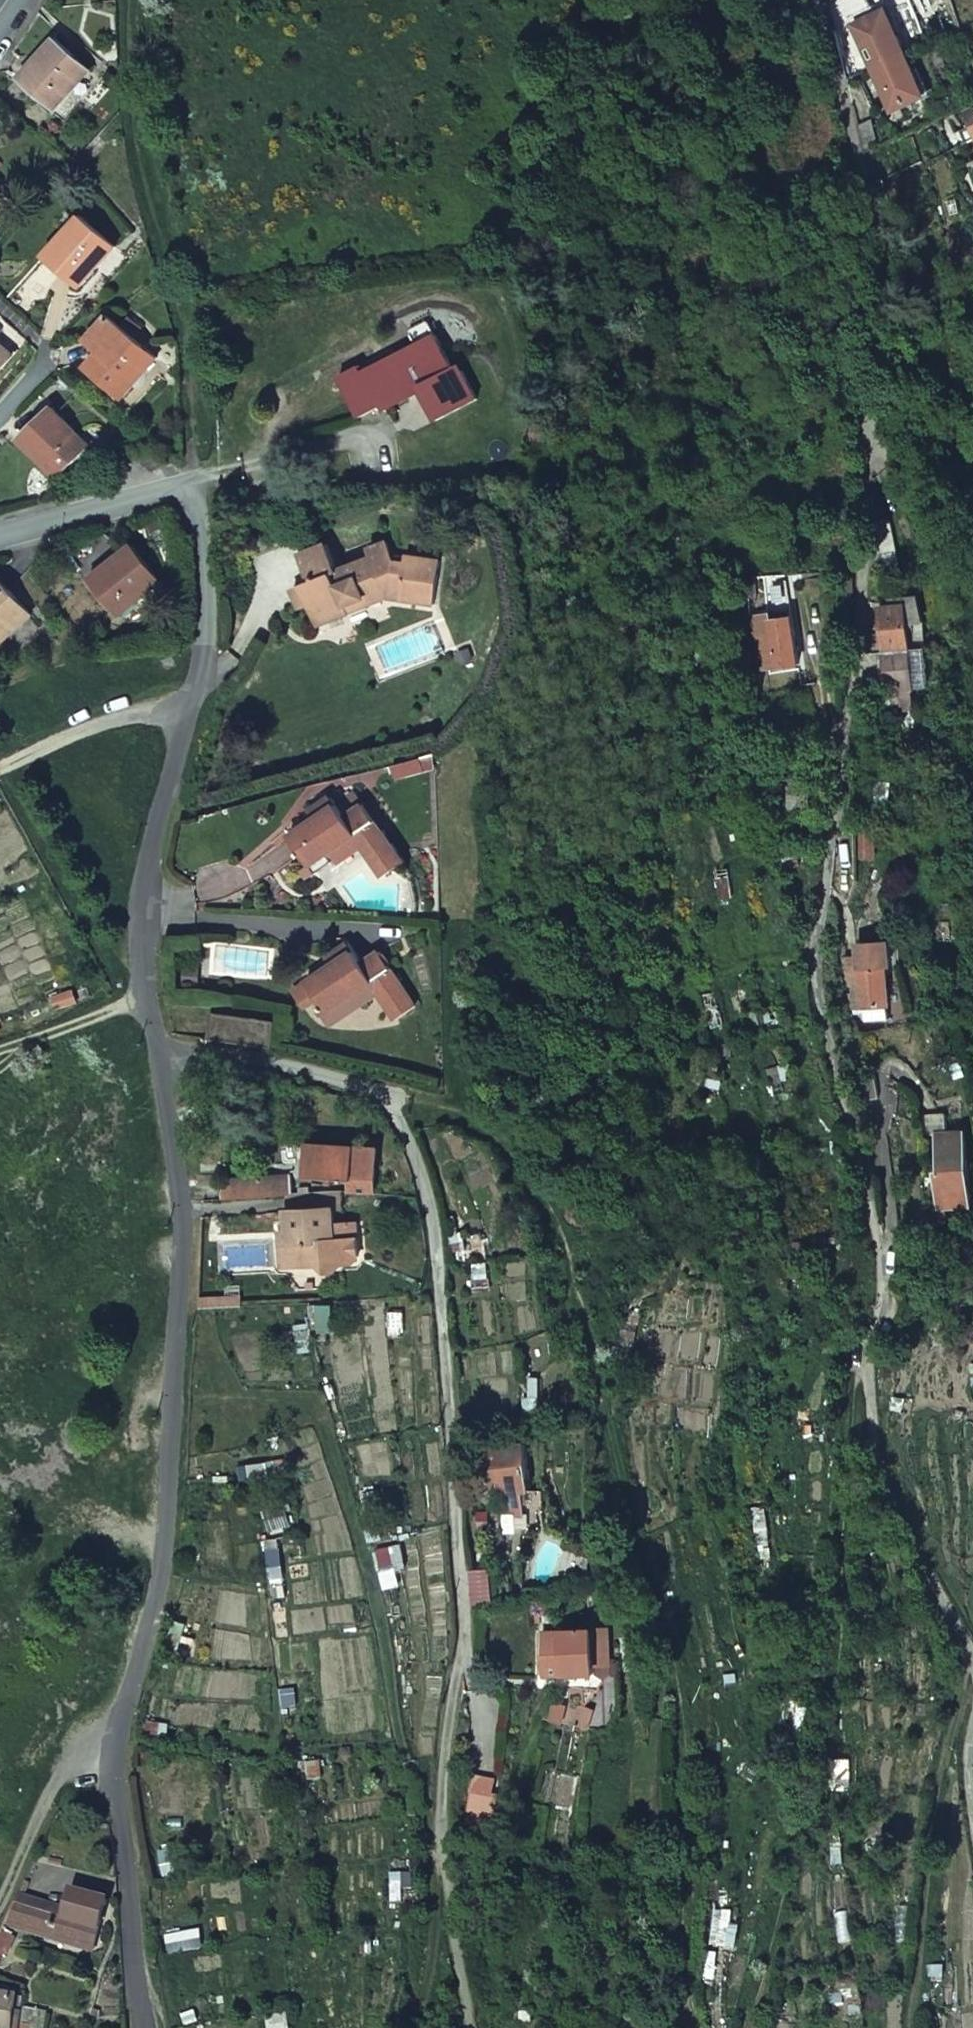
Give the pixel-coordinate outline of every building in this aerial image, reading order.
[(839,3),(846,19),(870,7),(866,0),(846,0),(839,3)] [(886,11),(852,26),(871,69),(905,54),(886,11)] [(90,71),(55,39),(19,79),(54,111),(90,71)] [(905,54),(871,69),(891,113),(924,97),(905,54)] [(871,122),(856,127),(863,153),(877,146),(871,122)] [(117,248),(81,216),(45,256),(80,289),(117,248)] [(99,353),(85,368),(121,400),(157,359),(108,316),(86,341),(99,353)] [(458,376),(437,336),(366,372),(387,412),(458,376)] [(0,344),(0,371),(13,356),(0,344)] [(90,447),(53,408),(18,441),(56,480),(90,447)] [(319,626),(390,598),(435,604),(441,560),(408,556),(407,564),(396,562),(393,555),(388,542),(370,550),(372,559),(339,572),(328,545),(301,556),(312,583),(303,586),(307,598),(303,600),(306,608),(311,607),(319,626)] [(162,583),(133,546),(90,579),(119,616),(162,583)] [(396,562),(407,564),(408,556),(393,555),(396,562)] [(754,578),(746,579),(748,600),(756,599),(754,578)] [(0,581),(0,644),(31,616),(0,581)] [(307,598),(303,586),(294,590),(301,610),(306,608),(303,600),(307,598)] [(789,604),(757,609),(765,661),(797,657),(789,604)] [(905,608),(879,610),(882,639),(871,640),(872,653),(882,652),(909,650),(909,642),(905,608)] [(909,642),(909,650),(922,649),(924,649),(923,639),(909,642)] [(909,650),(913,688),(925,686),(922,649),(909,650)] [(913,688),(909,650),(882,652),(884,662),(876,664),(877,692),(890,691),(892,710),(915,708),(913,688)] [(769,773),(770,813),(790,813),(809,816),(809,776),(769,773)] [(333,797),(300,826),(337,870),(369,846),(384,865),(405,847),(359,794),(342,808),(333,797)] [(861,836),(860,859),(873,857),(873,835),(861,836)] [(841,967),(842,983),(848,983),(849,1009),(852,1009),(887,1006),(884,967),(890,967),(888,943),(857,945),(858,957),(841,958),(841,967)] [(310,977),(335,1015),(380,985),(400,1014),(419,1001),(384,947),(366,959),(357,946),(310,977)] [(888,1020),(887,1006),(852,1009),(852,1015),(863,1014),(863,1022),(888,1020)] [(276,1022),(212,1013),(208,1040),(272,1049),(276,1022)] [(940,1175),(935,1176),(938,1209),(970,1207),(964,1133),(936,1135),(940,1175)] [(309,1178),(352,1181),(352,1191),(369,1192),(369,1181),(370,1150),(310,1146),(309,1178)] [(369,1192),(374,1192),(377,1150),(370,1150),(369,1181),(369,1192)] [(292,1177),(255,1181),(256,1197),(287,1194),(293,1194),(292,1177)] [(255,1181),(224,1184),(225,1200),(256,1197),(255,1181)] [(287,1194),(288,1233),(289,1243),(293,1243),(294,1266),(325,1264),(341,1263),(353,1263),(357,1256),(356,1221),(334,1222),(334,1209),(343,1208),(343,1192),(293,1194),(287,1194)] [(281,1244),(280,1267),(294,1266),(293,1243),(289,1243),(288,1233),(280,1234),(281,1244)] [(326,1272),(335,1271),(341,1263),(325,1264),(326,1272)] [(477,1434),(478,1449),(495,1448),(495,1434),(477,1434)] [(478,1449),(480,1478),(501,1477),(503,1494),(510,1494),(511,1511),(534,1510),(534,1499),(530,1499),(525,1445),(495,1448),(478,1449)] [(543,1655),(543,1676),(593,1673),(592,1644),(607,1644),(606,1630),(561,1633),(563,1654),(543,1655)] [(474,1777),(472,1794),(494,1798),(497,1783),(474,1777)] [(494,1827),(500,1800),(494,1798),(472,1794),(470,1823),(494,1827)] [(69,1907),(66,1916),(100,1924),(107,1900),(74,1886),(69,1907)] [(19,1895),(4,1924),(94,1947),(100,1924),(66,1916),(69,1907),(19,1895)] [(18,1996),(0,1993),(0,2027),(13,2027),(18,1996)]
